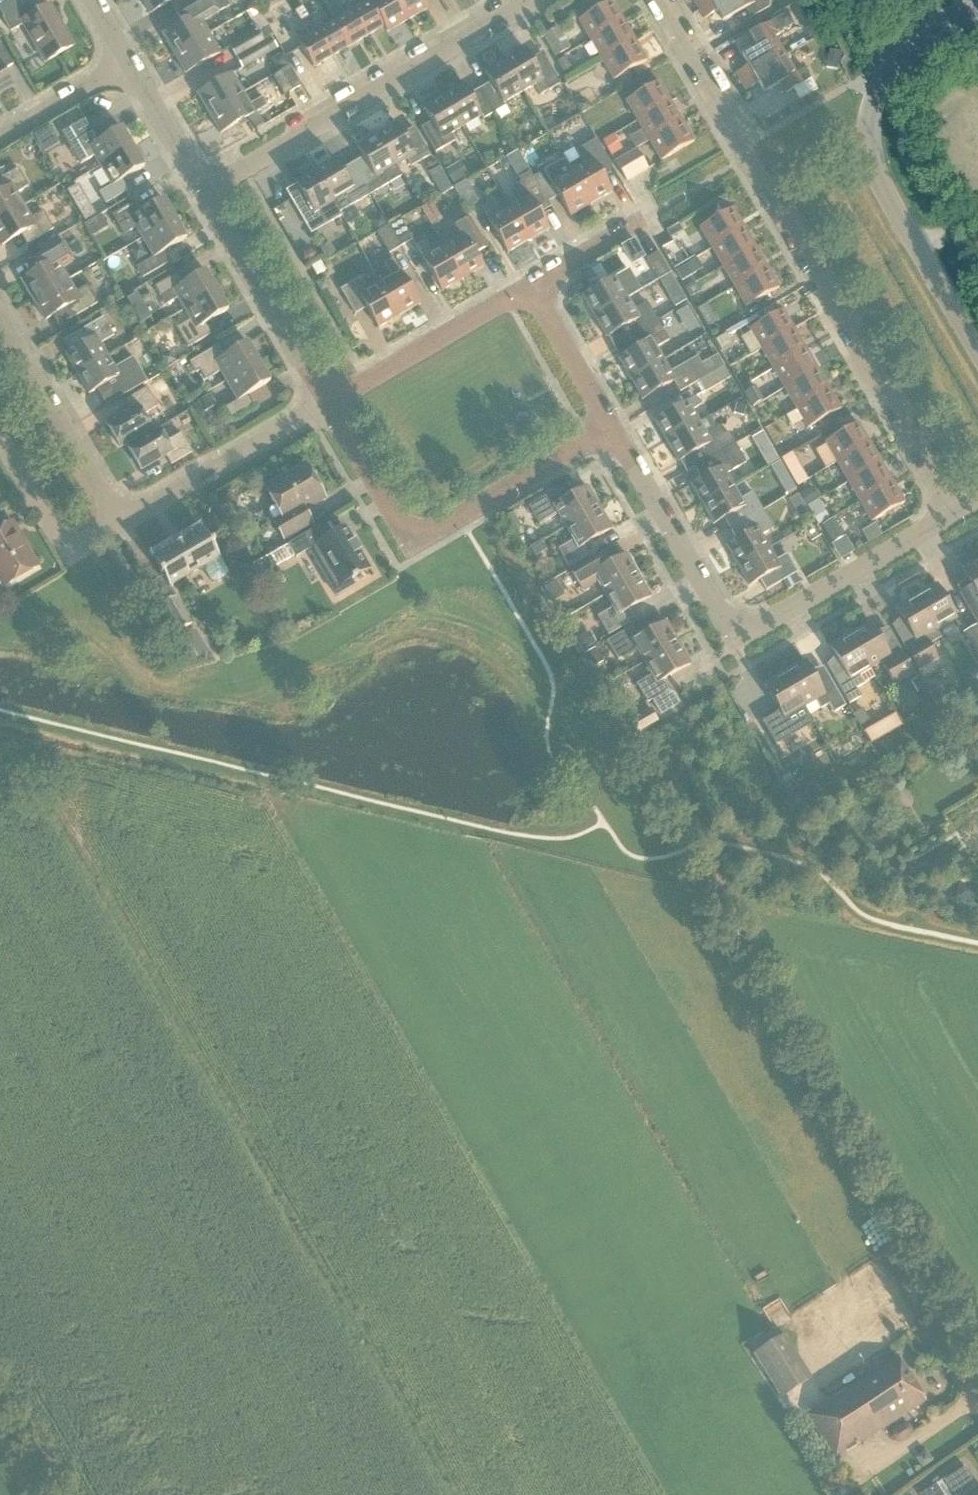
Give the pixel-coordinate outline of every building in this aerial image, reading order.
[(151,13),(173,0),(143,0),(151,13)] [(181,23),(163,33),(174,53),(209,33),(202,21),(230,5),(227,0),(197,0),(175,13),(181,23)] [(334,21),(349,46),(366,36),(346,0),(338,0),(337,1),(345,15),(334,21)] [(366,36),(384,26),(370,1),(360,7),(356,0),(346,0),(366,36)] [(370,1),(384,26),(387,31),(408,20),(396,0),(371,0),(370,1)] [(408,20),(428,8),(423,0),(396,0),(408,20)] [(591,39),(623,20),(612,0),(579,20),(591,39)] [(695,1),(700,10),(716,0),(697,0),(695,1)] [(700,10),(705,18),(719,9),(726,20),(739,12),(744,21),(769,7),(765,0),(758,0),(754,2),(753,0),(716,0),(700,10)] [(793,5),(804,24),(820,15),(812,0),(801,0),(793,5)] [(268,1),(258,6),(266,22),(276,17),(268,1)] [(44,59),(73,42),(52,7),(37,16),(29,2),(3,17),(11,31),(23,24),(44,59)] [(302,6),(295,10),(302,21),(308,17),(302,6)] [(316,13),(308,17),(331,56),(349,46),(334,21),(325,27),(316,13)] [(331,56),(308,17),(302,21),(310,36),(299,42),(314,67),(331,56)] [(747,66),(736,72),(741,81),(785,55),(775,37),(784,32),(778,22),(776,18),(745,36),(752,49),(745,53),(740,55),(747,66)] [(623,20),(591,39),(602,59),(635,40),(623,20)] [(571,47),(559,26),(543,35),(555,56),(571,47)] [(236,56),(264,40),(258,30),(230,46),(236,56)] [(209,33),(174,53),(186,73),(220,53),(209,33)] [(271,37),(265,41),(237,57),(243,68),(277,48),(271,37)] [(647,60),(635,40),(602,59),(614,80),(647,60)] [(14,64),(2,43),(0,44),(0,93),(13,86),(4,70),(14,64)] [(525,48),(505,60),(523,91),(534,84),(540,94),(560,83),(542,52),(531,58),(525,48)] [(842,53),(830,50),(825,67),(838,70),(842,53)] [(289,64),(283,53),(271,60),(277,71),(289,64)] [(785,55),(741,81),(746,89),(756,83),(763,94),(767,91),(780,83),(786,93),(811,79),(805,68),(796,73),(785,55)] [(565,58),(556,62),(562,74),(571,69),(565,58)] [(491,82),(480,88),(495,112),(506,106),(503,102),(523,91),(505,60),(485,72),(491,82)] [(285,95),(301,85),(290,66),(274,75),(285,95)] [(232,73),(198,93),(209,113),(244,93),(232,73)] [(638,120),(671,101),(659,81),(626,100),(638,120)] [(464,84),(444,96),(462,127),(482,115),(484,119),(495,112),(480,88),(470,94),(464,84)] [(244,93),(209,113),(221,133),(245,119),(251,115),(256,112),(267,105),(262,97),(250,104),(244,93)] [(462,127),(444,96),(424,107),(432,121),(421,127),(435,152),(455,140),(451,133),(462,127)] [(582,101),(576,105),(581,114),(591,108),(587,102),(582,101)] [(682,121),(671,101),(638,120),(650,140),(682,121)] [(506,106),(495,112),(499,120),(510,114),(506,106)] [(86,118),(62,132),(81,164),(95,156),(101,166),(133,147),(122,127),(103,138),(101,135),(99,132),(96,130),(93,130),(86,118)] [(694,141),(682,121),(650,140),(661,161),(694,141)] [(430,154),(428,151),(414,127),(403,133),(397,123),(377,135),(395,166),(407,159),(411,166),(430,154)] [(614,134),(602,141),(611,156),(623,149),(614,134)] [(370,193),(390,182),(401,176),(395,166),(377,135),(357,146),(363,156),(353,163),(370,193)] [(576,150),(579,155),(584,163),(572,170),(591,204),(612,192),(604,178),(612,166),(596,139),(576,150)] [(133,147),(101,166),(112,185),(100,192),(106,203),(128,190),(121,180),(144,167),(133,147)] [(616,161),(627,181),(648,170),(636,149),(616,161)] [(518,178),(530,171),(518,150),(506,157),(518,178)] [(336,159),(316,170),(340,211),(370,193),(353,163),(342,169),(336,159)] [(565,159),(553,166),(533,177),(548,202),(559,195),(571,216),(591,204),(572,170),(565,159)] [(446,170),(454,184),(468,176),(460,162),(446,170)] [(24,205),(17,193),(29,185),(19,168),(0,178),(0,186),(3,191),(0,192),(0,219),(24,205)] [(340,211),(316,170),(296,182),(302,192),(291,198),(307,226),(325,216),(327,218),(332,219),(341,214),(339,212),(340,211)] [(467,208),(479,201),(467,180),(455,187),(467,208)] [(509,207),(529,241),(549,229),(529,195),(522,184),(514,188),(521,200),(509,207)] [(143,237),(175,219),(163,199),(141,212),(134,202),(113,215),(119,226),(131,218),(143,237)] [(422,208),(433,227),(443,221),(432,202),(422,208)] [(529,241),(509,207),(496,214),(490,202),(482,207),(489,219),(488,219),(508,253),(529,241)] [(89,203),(79,210),(85,220),(96,214),(89,203)] [(0,219),(0,241),(2,245),(26,231),(32,241),(54,228),(44,210),(32,218),(24,205),(0,219)] [(712,247),(744,228),(733,208),(700,227),(712,247)] [(175,219),(143,237),(154,257),(136,267),(143,278),(170,262),(164,252),(186,238),(175,219)] [(400,219),(389,225),(401,246),(413,239),(400,219)] [(456,239),(444,246),(463,279),(484,267),(471,246),(483,240),(470,219),(451,230),(456,239)] [(401,246),(389,225),(377,232),(389,253),(401,246)] [(678,259),(703,248),(692,225),(668,236),(678,259)] [(744,228),(712,247),(723,267),(756,248),(744,228)] [(632,234),(636,249),(650,246),(646,230),(632,234)] [(463,279),(444,246),(431,253),(424,241),(416,245),(423,257),(443,291),(463,279)] [(28,262),(34,272),(22,279),(34,299),(68,279),(60,267),(73,260),(62,242),(28,262)] [(756,248),(723,267),(735,287),(768,267),(756,248)] [(108,252),(94,259),(108,283),(121,275),(108,252)] [(659,279),(670,272),(658,252),(647,258),(659,279)] [(392,276),(380,283),(399,316),(420,304),(400,270),(400,271),(393,259),(385,263),(392,276)] [(317,275),(326,270),(321,261),(312,266),(317,275)] [(680,281),(694,273),(688,262),(674,270),(680,281)] [(768,267),(735,287),(746,307),(779,287),(768,267)] [(624,272),(582,296),(594,317),(596,316),(627,297),(641,290),(633,277),(629,269),(624,272)] [(165,305),(178,297),(185,309),(217,290),(205,271),(183,284),(177,273),(155,286),(165,305)] [(325,277),(315,283),(320,293),(331,287),(325,277)] [(399,316),(380,283),(368,290),(361,278),(341,289),(355,314),(367,307),(379,328),(399,316)] [(68,279),(34,299),(46,319),(70,305),(76,316),(98,303),(87,285),(75,292),(68,279)] [(695,283),(684,289),(689,297),(699,291),(695,283)] [(114,284),(101,292),(108,305),(122,297),(114,284)] [(217,290),(185,309),(190,319),(176,328),(188,347),(212,333),(205,323),(228,310),(217,290)] [(681,291),(669,297),(675,306),(686,300),(681,291)] [(596,316),(594,317),(606,337),(627,325),(633,336),(658,321),(647,302),(634,310),(627,297),(596,316)] [(687,306),(676,313),(682,323),(693,316),(687,306)] [(771,306),(756,314),(761,322),(775,313),(771,306)] [(761,348),(794,329),(783,309),(775,313),(761,322),(750,328),(761,348)] [(77,373),(108,356),(100,343),(115,335),(104,316),(84,328),(90,339),(66,353),(77,373)] [(639,346),(618,358),(630,379),(663,359),(656,347),(669,340),(662,328),(658,321),(633,336),(639,346)] [(794,329),(761,348),(773,368),(806,349),(794,329)] [(715,340),(722,351),(732,345),(726,334),(715,340)] [(205,379),(221,371),(226,381),(259,362),(247,342),(224,356),(218,345),(190,362),(196,373),(200,370),(205,379)] [(817,369),(806,349),(773,368),(785,388),(817,369)] [(172,350),(162,356),(167,365),(177,360),(172,350)] [(663,359),(630,379),(642,399),(674,381),(680,391),(698,380),(699,380),(724,365),(718,354),(702,364),(697,356),(679,367),(671,372),(663,359)] [(133,357),(115,368),(108,356),(77,373),(89,394),(109,382),(118,398),(147,381),(133,357)] [(156,371),(171,402),(191,393),(175,361),(156,371)] [(259,362),(226,381),(238,400),(225,407),(232,418),(253,405),(247,395),(270,381),(259,362)] [(724,365),(699,380),(705,391),(730,377),(724,365)] [(817,369),(785,388),(796,408),(829,389),(817,369)] [(143,414),(158,406),(147,387),(126,400),(132,409),(107,424),(120,447),(152,428),(143,414)] [(829,389),(796,408),(808,428),(818,422),(830,414),(841,408),(829,389)] [(211,394),(197,402),(203,412),(217,405),(211,394)] [(666,441),(699,422),(692,410),(701,404),(696,396),(654,420),(666,441)] [(744,416),(746,405),(736,403),(733,413),(744,416)] [(830,414),(818,422),(823,430),(835,423),(830,414)] [(706,434),(699,422),(666,441),(678,461),(699,449),(706,461),(735,443),(728,431),(724,434),(719,426),(706,434)] [(837,461),(870,442),(858,422),(825,441),(837,461)] [(172,464),(192,452),(181,433),(167,442),(159,428),(128,446),(141,469),(166,454),(172,464)] [(762,431),(751,438),(755,445),(766,438),(762,431)] [(881,462),(870,442),(837,461),(848,481),(881,462)] [(735,443),(706,461),(695,467),(701,478),(691,484),(703,504),(733,486),(726,473),(746,462),(735,443)] [(262,486),(275,508),(269,511),(274,519),(271,520),(283,540),(313,523),(306,510),(326,498),(305,462),(262,486)] [(893,482),(881,462),(848,481),(860,501),(893,482)] [(904,502),(893,482),(860,501),(872,521),(904,502)] [(566,526),(599,507),(587,486),(559,502),(553,492),(529,506),(540,524),(559,513),(566,526)] [(741,498),(733,486),(703,504),(714,524),(724,518),(730,529),(763,509),(753,491),(741,498)] [(799,494),(806,506),(817,500),(817,499),(820,498),(814,486),(799,494)] [(798,494),(788,500),(792,507),(802,501),(798,494)] [(807,506),(818,525),(829,519),(818,500),(807,506)] [(845,506),(834,511),(843,532),(854,527),(845,506)] [(599,507),(566,526),(574,539),(558,548),(569,567),(590,555),(584,545),(612,528),(599,507)] [(763,509),(730,529),(737,539),(726,545),(738,565),(769,547),(762,534),(774,527),(763,509)] [(514,513),(508,516),(502,519),(509,534),(521,527),(514,513)] [(833,542),(844,536),(833,518),(822,524),(833,542)] [(3,588),(40,566),(13,519),(0,527),(0,583),(3,588)] [(309,549),(336,595),(354,585),(352,581),(356,578),(355,576),(368,569),(358,552),(359,552),(359,550),(354,542),(353,541),(352,542),(344,528),(340,530),(320,542),(312,530),(288,544),(296,557),(309,549)] [(228,571),(220,557),(203,529),(153,558),(170,587),(204,567),(211,580),(216,582),(227,576),(228,571)] [(543,542),(531,549),(535,556),(547,550),(543,542)] [(776,559),(769,547),(738,565),(750,585),(760,579),(766,590),(782,580),(786,588),(799,581),(795,573),(797,572),(787,553),(776,559)] [(447,573),(456,569),(447,550),(438,554),(447,573)] [(604,553),(592,559),(572,571),(583,590),(598,581),(606,594),(639,575),(626,553),(610,563),(604,553)] [(271,555),(253,565),(260,580),(278,570),(271,555)] [(972,586),(961,593),(977,622),(977,560),(962,569),(972,586)] [(639,575),(606,594),(613,607),(598,616),(609,635),(629,623),(623,612),(651,596),(639,575)] [(565,595),(557,580),(545,587),(553,601),(565,595)] [(916,596),(936,630),(957,618),(937,584),(916,596)] [(178,632),(192,624),(176,596),(162,605),(178,632)] [(941,638),(936,630),(916,596),(896,607),(911,633),(900,639),(918,670),(938,658),(930,644),(941,638)] [(632,627),(608,641),(618,660),(637,648),(645,661),(678,642),(666,621),(638,637),(632,627)] [(871,622),(850,634),(870,668),(881,662),(894,684),(914,672),(896,642),(885,648),(871,622)] [(976,625),(963,632),(977,658),(977,628),(976,625)] [(597,642),(590,630),(575,639),(582,651),(597,642)] [(173,644),(177,651),(185,666),(209,653),(196,631),(173,644)] [(850,634),(830,646),(844,670),(834,677),(849,703),(861,696),(857,688),(864,683),(859,675),(870,668),(850,634)] [(653,674),(637,683),(648,702),(652,700),(661,715),(677,706),(669,690),(663,680),(691,664),(678,642),(645,661),(653,674)] [(604,663),(596,648),(584,654),(592,669),(604,663)] [(805,660),(785,672),(804,706),(815,700),(820,709),(828,704),(833,712),(845,705),(831,679),(819,685),(810,669),(805,660)] [(779,710),(761,720),(775,745),(777,744),(776,743),(812,722),(813,723),(814,722),(804,706),(785,672),(764,684),(779,710)] [(919,679),(912,683),(917,693),(924,689),(919,679)] [(950,696),(945,687),(931,696),(936,705),(950,696)] [(658,721),(651,708),(629,720),(637,733),(658,721)] [(862,709),(854,714),(861,725),(869,720),(862,709)] [(894,714),(864,731),(870,743),(901,726),(894,714)] [(892,783),(890,787),(893,792),(898,792),(904,789),(905,784),(903,780),(898,779),(892,783)] [(752,1353),(780,1397),(810,1378),(783,1334),(752,1353)] [(807,1415),(835,1458),(927,1398),(899,1355),(807,1415)] [(922,1468),(935,1458),(926,1445),(912,1454),(922,1468)] [(976,1489),(962,1468),(941,1483),(949,1494),(977,1494),(977,1488),(976,1489)] [(937,1485),(921,1494),(943,1494),(937,1485)]
